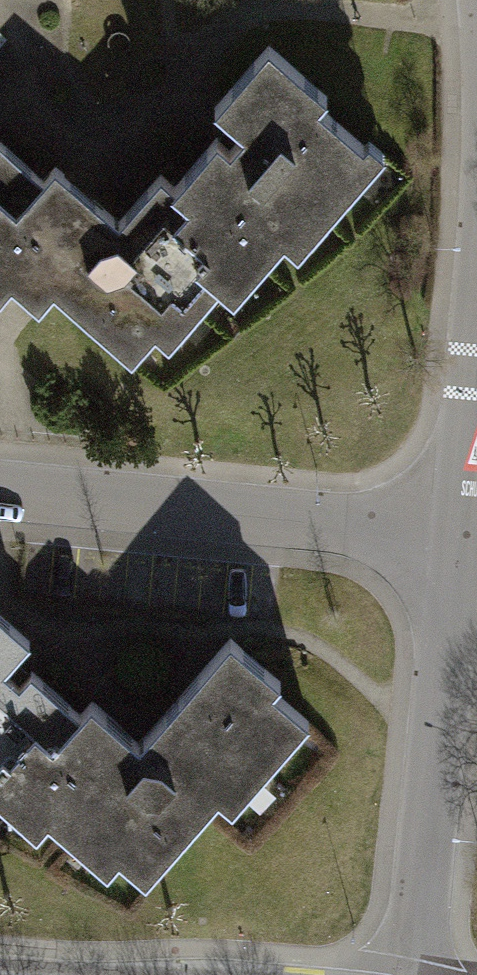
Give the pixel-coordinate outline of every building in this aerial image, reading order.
[(10,285),(38,310),(54,292),(134,363),(158,334),(170,345),(222,286),(233,296),(285,237),(298,248),(387,150),(369,134),(364,140),(318,100),(326,92),(267,39),(215,100),(245,126),(232,142),(218,129),(174,180),(163,170),(117,222),(55,168),(45,180),(0,141),(0,296),(10,285)] [(0,615),(0,801),(31,829),(43,816),(106,872),(120,857),(146,880),(218,799),(232,812),(311,723),(274,690),(282,680),(232,636),(139,740),(89,695),(75,710),(30,670),(20,681),(10,673),(35,646),(0,615)]
